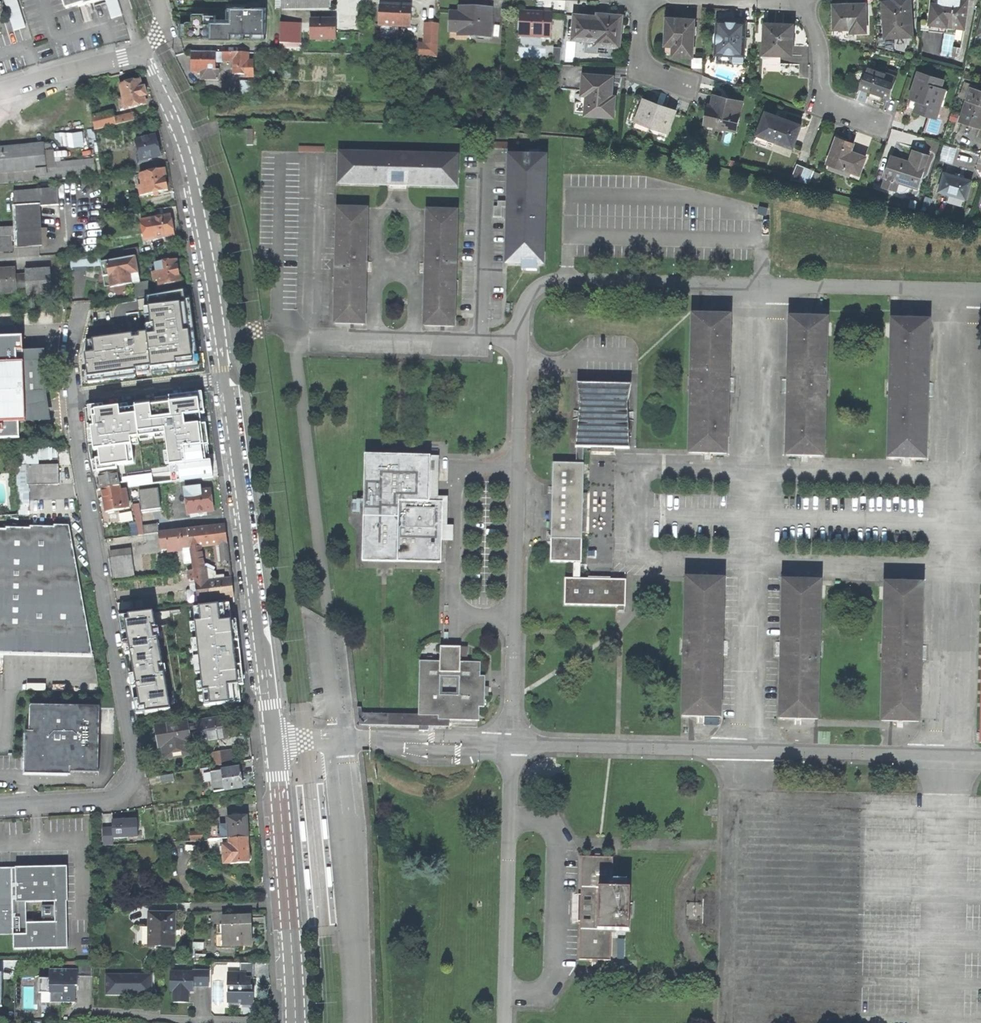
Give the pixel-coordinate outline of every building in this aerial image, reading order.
[(14,31),(26,27),(17,0),(4,0),(14,31)] [(66,9),(78,5),(84,3),(85,5),(101,0),(64,0),(66,9)] [(111,18),(122,14),(118,0),(106,0),(111,18)] [(886,38),(913,36),(910,0),(894,0),(894,2),(884,2),(886,38)] [(929,30),(947,32),(948,26),(965,28),(968,0),(933,0),(929,30)] [(379,24),(381,24),(398,25),(409,25),(410,10),(403,10),(403,7),(396,6),(380,6),(379,24)] [(854,33),(866,33),(865,6),(849,6),(840,6),(840,9),(834,10),(835,36),(854,38),(854,33)] [(186,23),(186,36),(186,38),(232,38),(232,32),(245,33),(252,33),(266,33),(266,8),(242,8),(228,8),(228,19),(232,19),(232,22),(215,22),(216,15),(204,15),(204,14),(193,14),(192,22),(186,22),(186,23)] [(460,15),(451,14),(450,34),(460,34),(460,37),(491,38),(491,10),(470,10),(460,9),(460,15)] [(533,12),(522,11),(521,38),(551,39),(552,13),(533,12)] [(598,17),(576,16),(575,39),(586,40),(586,52),(615,54),(616,46),(620,46),(620,32),(621,16),(598,15),(598,17)] [(673,56),(693,58),(694,19),(681,19),(667,18),(666,52),(673,56)] [(335,20),(311,21),(311,39),(335,39),(335,27),(335,20)] [(716,44),(717,45),(716,65),(734,66),(734,55),(744,56),(746,23),(733,22),(727,22),(727,33),(718,33),(717,33),(715,37),(715,41),(716,44)] [(719,22),(718,33),(727,33),(727,22),(719,22)] [(783,24),(765,23),(764,63),(780,64),(780,55),(793,55),(793,45),(794,26),(783,26),(783,24)] [(280,24),(280,44),(284,44),(300,44),(300,24),(280,24)] [(398,25),(381,24),(380,37),(397,38),(398,25)] [(439,24),(425,24),(424,44),(418,44),(417,56),(437,57),(439,24)] [(218,81),(219,71),(215,71),(215,61),(215,53),(192,53),(192,63),(192,71),(202,71),(202,80),(218,81)] [(246,78),(253,78),(254,62),(248,62),(248,54),(223,53),(223,61),(234,61),(234,67),(234,74),(246,75),(246,78)] [(225,63),(226,71),(234,71),(234,63),(225,63)] [(889,99),(897,79),(868,67),(863,79),(860,88),(878,95),(878,97),(888,100),(889,99)] [(949,91),(941,89),(944,81),(919,72),(911,98),(912,99),(911,103),(917,105),(915,111),(922,114),(936,118),(942,100),(946,102),(949,91)] [(613,84),(614,77),(583,75),(582,95),(575,94),(574,113),(615,117),(616,96),(612,96),(613,84)] [(121,111),(145,105),(143,98),(146,97),(145,93),(144,88),(141,89),(139,81),(120,86),(123,100),(119,101),(121,111)] [(240,95),(253,95),(253,82),(240,82),(240,95)] [(972,88),(961,123),(980,129),(980,128),(980,91),(972,88)] [(711,103),(706,125),(737,131),(743,103),(712,96),(711,103)] [(651,128),(668,133),(675,112),(657,106),(645,101),(635,129),(649,134),(651,128)] [(794,148),(802,125),(796,123),(767,112),(755,142),(767,146),(770,139),(794,148)] [(134,121),(132,115),(113,120),(111,114),(92,119),(94,131),(134,121)] [(255,144),(254,129),(246,130),(247,144),(255,144)] [(148,130),(135,134),(137,142),(135,142),(139,158),(136,159),(138,165),(149,162),(148,160),(160,157),(156,144),(155,137),(150,138),(148,130)] [(59,147),(89,145),(88,131),(57,134),(59,147)] [(828,163),(830,164),(829,169),(852,178),(852,179),(861,183),(863,176),(860,175),(867,158),(851,152),(854,144),(845,141),(837,138),(828,163)] [(55,179),(54,168),(53,151),(43,152),(43,145),(0,149),(0,184),(55,179)] [(338,185),(459,188),(459,154),(339,152),(338,185)] [(910,162),(892,157),(885,178),(886,178),(883,187),(897,192),(905,191),(907,184),(910,185),(909,186),(918,189),(928,156),(913,152),(912,156),(910,162)] [(548,156),(508,155),(505,266),(544,267),(548,156)] [(93,165),(54,168),(55,179),(94,175),(93,165)] [(806,167),(798,165),(792,180),(800,181),(806,167)] [(814,170),(806,167),(800,181),(810,184),(814,170)] [(163,171),(136,177),(137,181),(141,180),(142,183),(138,184),(140,190),(143,190),(144,197),(168,192),(165,180),(163,171)] [(961,178),(945,173),(940,191),(966,199),(971,181),(961,178)] [(39,205),(39,208),(58,206),(57,190),(13,192),(13,207),(39,205)] [(39,205),(13,207),(15,231),(15,239),(16,249),(41,247),(39,208),(39,205)] [(334,325),(366,325),(369,208),(336,208),(334,325)] [(423,327),(456,327),(458,210),(426,210),(423,327)] [(170,217),(151,220),(155,240),(174,236),(172,225),(170,217)] [(12,239),(11,231),(11,229),(0,230),(0,249),(12,248),(12,239)] [(124,250),(126,258),(135,256),(139,255),(137,247),(124,250)] [(86,267),(101,266),(102,262),(101,255),(71,257),(72,272),(87,272),(86,267)] [(139,279),(135,256),(126,258),(102,262),(103,272),(104,277),(106,276),(109,276),(111,285),(139,279)] [(157,280),(159,287),(180,283),(178,269),(176,261),(155,265),(156,273),(153,274),(154,281),(157,280)] [(16,293),(15,275),(14,268),(0,269),(0,294),(16,293)] [(26,274),(27,293),(27,295),(52,294),(50,269),(26,270),(26,274)] [(15,275),(16,293),(27,293),(26,274),(15,275)] [(140,282),(139,279),(111,285),(111,288),(132,284),(140,282)] [(140,282),(132,284),(135,300),(137,300),(148,299),(152,298),(152,296),(148,281),(140,282)] [(149,308),(181,304),(185,304),(184,302),(184,298),(183,291),(152,296),(152,298),(148,299),(149,308)] [(149,308),(148,299),(137,300),(139,312),(142,334),(146,333),(146,327),(151,326),(149,308)] [(190,301),(184,302),(185,304),(181,304),(185,333),(189,333),(192,359),(193,364),(176,367),(177,371),(199,369),(196,344),(190,301)] [(181,304),(149,308),(151,326),(146,327),(146,333),(151,367),(151,370),(168,368),(176,367),(176,361),(192,359),(189,333),(185,333),(181,304)] [(127,314),(129,335),(142,334),(139,312),(127,314)] [(688,454),(729,455),(732,315),(691,314),(688,454)] [(785,457),(825,458),(829,318),(788,317),(785,457)] [(887,459),(927,460),(931,321),(890,320),(887,459)] [(149,368),(151,367),(146,333),(142,334),(129,335),(93,340),(94,353),(89,354),(85,355),(87,370),(88,378),(135,372),(136,371),(136,370),(139,369),(149,368)] [(19,438),(18,421),(50,421),(46,393),(45,362),(45,351),(23,350),(23,338),(0,338),(0,438),(19,438)] [(136,377),(135,372),(88,378),(89,383),(136,377)] [(565,606),(626,607),(627,580),(581,579),(580,563),(582,563),(584,464),(584,449),(630,449),(628,404),(632,385),(578,383),(581,402),(576,448),(576,463),(553,463),(551,562),(573,563),(573,578),(565,578),(565,606)] [(176,482),(227,478),(220,394),(116,404),(93,406),(98,470),(148,465),(146,444),(164,442),(166,469),(175,468),(176,482)] [(398,561),(441,562),(442,502),(430,501),(431,457),(365,455),(363,563),(398,564),(398,561)] [(46,484),(59,483),(58,465),(32,466),(18,466),(18,485),(28,484),(46,484)] [(29,514),(28,484),(18,485),(19,514),(29,514)] [(118,484),(109,485),(110,488),(102,489),(103,502),(105,512),(128,508),(126,489),(119,490),(118,484)] [(187,513),(212,510),(210,499),(209,489),(199,491),(199,487),(192,488),(192,492),(185,493),(187,513)] [(159,488),(139,490),(141,511),(161,508),(160,497),(159,488)] [(191,548),(201,546),(212,545),(217,544),(227,543),(224,524),(188,529),(191,548)] [(4,658),(4,653),(92,655),(69,525),(54,525),(54,527),(30,526),(31,528),(6,527),(6,529),(0,529),(0,658),(4,658)] [(183,549),(191,548),(188,529),(159,533),(160,541),(161,548),(180,545),(181,549),(183,549)] [(228,556),(227,543),(217,544),(219,562),(222,561),(222,564),(230,566),(228,556)] [(201,546),(191,548),(193,562),(194,570),(195,579),(195,583),(208,581),(207,568),(203,568),(201,546)] [(110,551),(111,558),(132,555),(131,548),(110,551)] [(193,562),(191,548),(183,549),(185,563),(193,562)] [(114,578),(135,575),(132,555),(111,558),(114,578)] [(207,568),(208,581),(224,579),(223,576),(219,576),(216,577),(215,572),(207,568)] [(208,581),(195,583),(198,601),(233,597),(231,578),(224,579),(208,581)] [(723,579),(686,578),(684,716),(720,717),(721,653),(723,654),(723,641),(721,641),(723,579)] [(779,718),(818,719),(821,582),(783,582),(781,641),(780,642),(780,654),(781,654),(779,718)] [(922,584),(885,583),(882,720),(919,721),(922,584)] [(218,605),(194,608),(198,647),(193,648),(195,667),(200,667),(204,706),(240,702),(238,685),(236,666),(234,643),(234,641),(231,621),(230,604),(218,605)] [(153,613),(124,616),(126,632),(128,641),(130,654),(134,675),(136,687),(139,700),(141,714),(171,710),(164,673),(161,674),(160,667),(163,666),(158,637),(154,638),(153,629),(156,628),(153,613)] [(419,714),(419,716),(438,716),(438,721),(449,721),(479,721),(479,707),(485,707),(485,676),(480,676),(480,663),(460,663),(460,646),(440,646),(440,661),(420,661),(419,714)] [(100,707),(31,706),(30,732),(26,732),(26,774),(71,775),(71,772),(99,772),(100,739),(100,707)] [(438,716),(419,716),(419,714),(362,713),(361,707),(358,708),(360,725),(449,726),(449,721),(438,721),(438,716)] [(198,724),(200,738),(201,742),(227,737),(223,718),(198,722),(198,724)] [(190,742),(189,739),(187,726),(186,722),(157,727),(158,737),(160,747),(162,746),(164,758),(191,754),(189,742),(190,742)] [(189,739),(200,738),(198,724),(187,726),(189,739)] [(229,749),(212,752),(214,765),(232,763),(229,749)] [(238,767),(210,772),(213,791),(241,787),(239,778),(238,767)] [(228,824),(229,839),(248,837),(247,828),(246,817),(227,818),(228,824)] [(137,820),(112,821),(112,828),(112,838),(138,837),(137,820)] [(221,839),(229,839),(228,824),(220,825),(221,839)] [(113,845),(112,838),(112,828),(103,829),(103,845),(113,845)] [(223,853),(223,864),(249,863),(249,861),(251,861),(250,853),(249,853),(248,851),(248,837),(229,839),(229,845),(222,845),(223,853)] [(208,854),(223,853),(222,845),(229,845),(229,839),(221,839),(208,840),(208,854)] [(580,959),(611,960),(611,930),(628,930),(629,888),(612,887),(613,857),(582,857),(581,908),(580,959)] [(14,934),(14,949),(68,948),(67,923),(55,923),(33,924),(33,920),(26,921),(26,902),(54,902),(66,902),(67,902),(66,867),(14,868),(14,872),(10,872),(10,870),(0,870),(0,934),(14,934)] [(54,902),(55,923),(67,923),(66,902),(54,902)] [(139,946),(174,946),(174,922),(175,913),(150,913),(149,925),(140,925),(139,946)] [(216,945),(251,944),(251,932),(250,916),(223,916),(223,935),(216,935),(216,945)] [(77,962),(77,970),(77,976),(92,976),(92,962),(77,962)] [(239,973),(228,973),(227,1000),(240,1000),(240,1005),(253,1005),(253,994),(250,994),(250,990),(250,986),(250,979),(253,979),(253,963),(239,963),(239,973)] [(77,970),(50,969),(49,978),(38,978),(38,993),(50,993),(50,1003),(74,1003),(74,991),(74,990),(72,990),(72,986),(77,986),(77,976),(77,970)] [(193,972),(170,972),(170,991),(173,991),(173,1002),(188,1002),(188,989),(193,989),(193,986),(208,986),(208,970),(193,970),(193,972)] [(151,975),(106,975),(106,994),(151,994),(151,975)]
